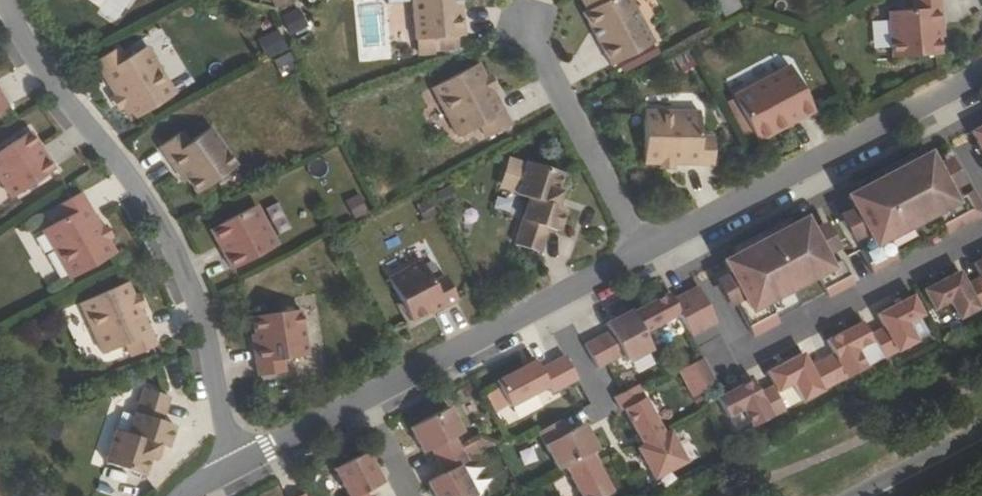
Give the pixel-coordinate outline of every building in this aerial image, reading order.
[(277,10),(292,0),(270,0),(277,10)] [(422,39),(471,34),(468,0),(419,0),(422,39)] [(591,11),(619,65),(662,41),(640,0),(613,0),(591,11)] [(740,11),(735,0),(716,0),(714,1),(724,19),(740,11)] [(922,9),(897,10),(900,57),(948,53),(947,23),(950,23),(948,0),(922,0),(922,9)] [(297,7),(280,16),(290,38),(308,29),(297,7)] [(128,44),(104,58),(140,118),(185,91),(156,43),(135,56),(128,44)] [(299,69),(292,55),(278,63),(286,76),(299,69)] [(485,62),(439,86),(466,136),(487,125),(493,137),(518,124),(485,62)] [(794,120),(807,113),(809,116),(823,109),(799,63),(758,84),(782,130),(796,123),(794,120)] [(17,104),(2,78),(0,80),(0,114),(17,104)] [(707,110),(651,110),(651,162),(721,163),(721,135),(707,135),(707,110)] [(807,113),(794,120),(796,123),(809,116),(807,113)] [(189,129),(167,143),(184,168),(187,166),(205,190),(244,163),(218,125),(197,139),(189,129)] [(53,156),(44,144),(47,142),(39,129),(0,154),(0,164),(20,195),(64,167),(56,154),(53,156)] [(53,156),(56,154),(47,142),(44,144),(53,156)] [(853,197),(878,244),(865,251),(878,275),(904,261),(892,238),(941,212),(953,235),(981,220),(981,196),(979,191),(967,198),(960,185),(952,190),(934,154),(853,197)] [(571,171),(535,159),(524,192),(537,196),(522,242),(547,250),(555,226),(566,229),(573,207),(564,204),(569,189),(566,188),(571,171)] [(89,190),(65,203),(71,215),(50,227),(78,276),(123,251),(89,190)] [(354,221),(368,213),(358,194),(344,202),(354,221)] [(264,203),(218,227),(225,240),(228,238),(235,252),(232,253),(239,267),(285,243),(264,203)] [(810,219),(729,261),(747,296),(739,301),(759,337),(785,324),(773,301),(823,274),(835,297),(860,284),(847,260),(834,266),(810,219)] [(430,258),(397,276),(419,319),(438,309),(439,311),(466,297),(453,273),(441,280),(430,258)] [(971,285),(964,271),(929,290),(939,310),(955,301),(964,319),(981,310),(981,279),(971,285)] [(136,279),(88,300),(111,351),(133,341),(139,355),(164,343),(136,279)] [(636,310),(610,324),(614,332),(589,345),(601,369),(627,356),(631,363),(656,350),(648,333),(684,315),(695,337),(721,323),(702,287),(677,300),(674,293),(637,313),(636,310)] [(758,380),(722,398),(733,418),(748,410),(758,427),(790,411),(781,393),(798,383),(807,401),(872,367),(863,350),(880,340),(889,358),(922,341),(913,323),(928,315),(918,295),(882,314),(889,328),(874,335),(868,322),(832,341),(839,354),(815,367),(808,353),(772,372),(779,386),(765,393),(758,380)] [(291,356),(315,353),(309,307),(261,314),(265,344),(261,344),(266,373),(292,370),(291,356)] [(540,361),(501,382),(515,408),(553,387),(557,394),(583,380),(570,356),(545,370),(540,361)] [(708,358),(685,371),(698,397),(722,384),(708,358)] [(643,385),(619,398),(626,412),(629,410),(648,446),(642,449),(659,480),(691,463),(675,432),(669,435),(643,385)] [(177,394),(152,386),(136,431),(124,427),(113,460),(152,473),(157,456),(161,457),(165,443),(175,446),(182,423),(170,419),(177,394)] [(460,437),(468,433),(454,407),(414,428),(428,453),(436,449),(449,473),(432,483),(439,495),(481,495),(465,467),(473,462),(460,437)] [(543,432),(563,470),(570,467),(585,495),(610,495),(617,493),(595,453),(603,450),(589,424),(573,432),(567,420),(543,432)] [(339,470),(353,495),(373,495),(371,492),(388,484),(371,452),(339,470)]
